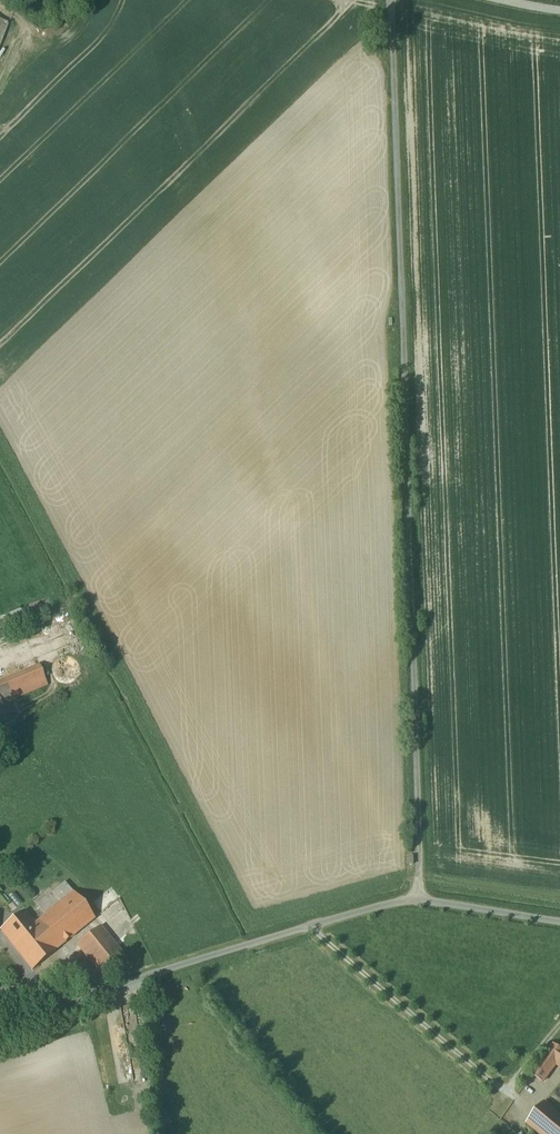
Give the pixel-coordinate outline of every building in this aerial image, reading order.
[(9,23),(0,20),(0,46),(9,23)] [(65,656),(63,656),(61,657),(59,658),(57,659),(56,661),(55,662),(54,664),(53,666),(53,668),(53,671),(53,673),(53,675),(54,677),(55,678),(57,680),(59,681),(60,682),(62,683),(64,684),(67,684),(69,684),(71,683),(73,682),(75,681),(76,680),(78,678),(79,676),(80,674),(80,672),(80,670),(80,668),(80,666),(79,664),(78,662),(77,661),(75,659),(73,658),(72,657),(70,656),(67,656),(65,656)] [(0,681),(0,703),(11,698),(12,699),(47,685),(39,665),(0,681)] [(23,912),(1,930),(33,969),(94,919),(65,883),(37,906),(45,915),(33,925),(23,912)] [(100,926),(77,945),(105,980),(129,961),(100,926)] [(532,1074),(543,1082),(556,1064),(559,1067),(559,1049),(554,1044),(532,1074)] [(543,1102),(527,1123),(540,1133),(559,1133),(559,1116),(543,1102)]
